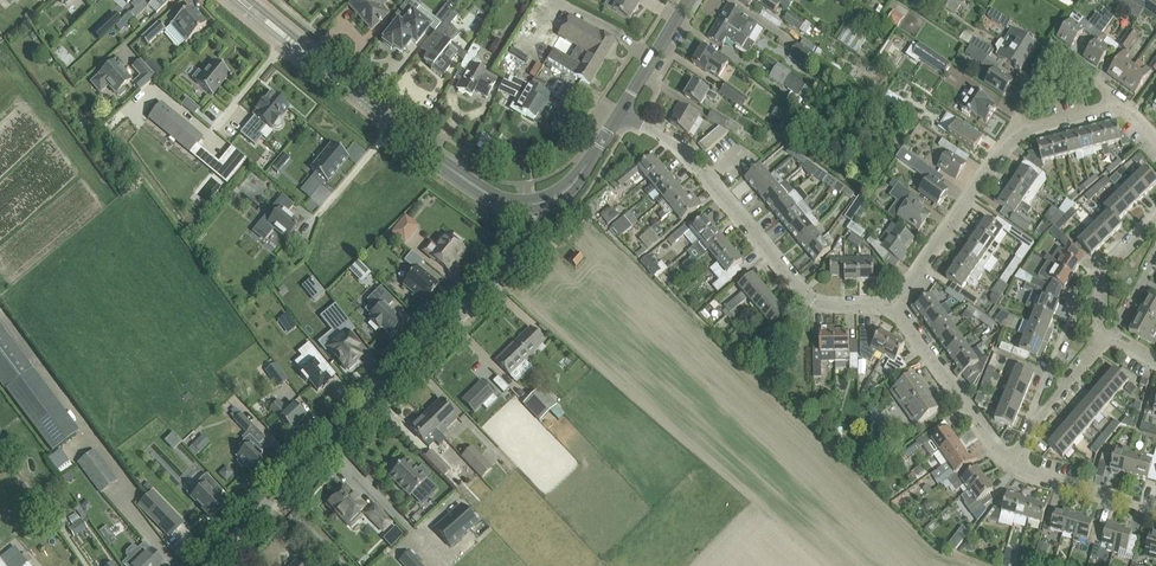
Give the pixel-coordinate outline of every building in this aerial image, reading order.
[(147,5),(148,6),(156,13),(161,9),(168,2),(169,3),(171,0),(152,0),(147,5)] [(359,15),(371,29),(387,14),(380,7),(388,0),(356,0),(350,5),(359,15)] [(630,20),(639,5),(632,0),(620,0),(618,3),(614,0),(608,0),(605,4),(630,20)] [(774,12),(779,4),(774,0),(755,0),(774,12)] [(779,4),(783,6),(789,10),(794,1),(794,0),(774,0),(779,4)] [(944,8),(954,15),(961,4),(955,0),(949,0),(944,8)] [(1144,12),(1148,6),(1139,0),(1117,0),(1116,2),(1138,19),(1144,12)] [(1155,0),(1152,0),(1148,6),(1144,12),(1155,20),(1155,0)] [(143,1),(130,13),(135,19),(148,7),(143,1)] [(401,52),(411,40),(416,44),(429,26),(413,13),(414,11),(404,3),(391,20),(396,24),(384,39),(401,52)] [(745,14),(728,4),(718,21),(738,34),(738,33),(748,40),(758,24),(744,16),(745,14)] [(169,25),(185,43),(205,25),(190,7),(169,25)] [(1007,29),(1012,22),(992,9),(987,16),(1007,29)] [(790,11),(784,20),(799,31),(805,22),(790,11)] [(1104,18),(1103,18),(1098,26),(1104,30),(1114,17),(1112,16),(1108,12),(1104,18)] [(428,55),(427,56),(423,60),(432,67),(431,69),(441,77),(452,63),(450,62),(456,55),(448,48),(450,45),(445,41),(455,33),(450,26),(457,17),(451,13),(421,50),(428,55)] [(1097,13),(1091,21),(1089,23),(1084,31),(1090,35),(1098,26),(1103,18),(1097,13)] [(553,49),(547,59),(581,80),(589,84),(615,41),(600,32),(599,34),(578,21),(569,16),(557,35),(577,47),(570,59),(553,49)] [(1071,20),(1058,38),(1071,48),(1084,31),(1089,23),(1084,19),(1079,26),(1071,20)] [(100,38),(114,26),(108,20),(95,32),(100,38)] [(738,34),(718,21),(708,38),(723,47),(724,46),(723,45),(727,40),(749,53),(755,44),(748,40),(738,33),(738,34)] [(121,22),(115,27),(119,31),(125,26),(121,22)] [(165,29),(158,22),(141,38),(148,45),(165,29)] [(847,25),(837,40),(857,53),(867,38),(847,25)] [(1013,29),(1004,42),(1028,58),(1037,45),(1034,43),(1032,41),(1032,42),(1013,29)] [(1138,35),(1131,30),(1119,45),(1127,51),(1138,35)] [(959,38),(966,43),(971,36),(963,31),(959,38)] [(1102,33),(1084,57),(1098,67),(1110,50),(1103,44),(1108,37),(1102,33)] [(966,43),(969,45),(989,57),(993,51),(971,36),(966,43)] [(996,55),(1015,67),(1015,68),(1017,70),(1017,69),(1020,71),(1028,58),(1004,42),(1000,40),(995,48),(996,48),(997,53),(996,55)] [(473,44),(467,55),(474,58),(479,48),(473,44)] [(797,44),(791,53),(789,57),(803,66),(811,53),(797,44)] [(920,59),(944,75),(951,65),(919,44),(914,52),(921,56),(920,59)] [(989,58),(989,57),(969,45),(971,46),(965,53),(983,65),(988,57),(989,58)] [(715,55),(702,47),(692,63),(718,79),(730,60),(717,52),(715,55)] [(376,48),(376,63),(387,63),(387,48),(376,48)] [(1121,84),(1133,67),(1124,61),(1129,55),(1123,52),(1107,74),(1121,84)] [(481,62),(474,58),(467,55),(460,67),(466,71),(456,88),(459,90),(458,92),(463,94),(465,93),(471,96),(474,90),(487,97),(495,81),(483,74),(484,72),(478,69),(481,62)] [(775,68),(768,77),(798,97),(807,83),(768,57),(766,62),(775,68)] [(118,59),(91,82),(100,92),(108,85),(116,94),(116,93),(118,95),(120,96),(125,91),(124,89),(123,87),(131,80),(120,68),(124,65),(118,59)] [(140,91),(156,77),(140,59),(132,67),(139,76),(132,82),(140,91)] [(230,74),(214,61),(203,74),(198,70),(192,78),(197,82),(196,83),(212,96),(230,74)] [(986,83),(1004,95),(1013,81),(995,69),(994,70),(988,66),(984,72),(990,76),(986,83)] [(1141,74),(1133,67),(1121,84),(1135,94),(1151,72),(1146,68),(1141,74)] [(505,75),(498,92),(499,91),(508,95),(511,89),(521,95),(522,99),(516,101),(513,107),(513,110),(521,114),(522,114),(524,115),(524,114),(534,120),(543,103),(544,104),(550,95),(544,91),(532,86),(531,88),(505,75)] [(532,86),(544,91),(547,84),(535,78),(532,86)] [(718,96),(693,82),(685,96),(700,105),(706,97),(714,102),(718,96)] [(726,83),(719,92),(742,109),(748,100),(726,83)] [(561,93),(571,99),(576,90),(566,84),(561,93)] [(966,90),(961,98),(966,101),(961,109),(963,110),(962,111),(969,116),(970,114),(976,119),(978,117),(986,122),(996,107),(988,101),(989,100),(974,89),(971,94),(966,90)] [(888,92),(884,98),(892,103),(896,97),(888,92)] [(271,130),(274,127),(275,128),(277,128),(278,128),(279,128),(280,128),(280,127),(281,126),(282,126),(282,125),(282,124),(283,123),(282,122),(282,121),(282,120),(281,119),(280,119),(289,108),(288,107),(288,105),(283,101),(282,102),(273,94),(272,96),(271,95),(267,99),(266,98),(256,110),(257,111),(253,115),(255,116),(241,133),(255,145),(262,136),(259,134),(266,126),(271,130)] [(194,115),(199,109),(187,99),(182,105),(194,115)] [(781,120),(791,104),(783,99),(773,115),(781,120)] [(161,103),(148,119),(189,153),(202,137),(161,103)] [(690,112),(679,105),(677,108),(679,109),(671,123),(688,134),(700,113),(692,109),(690,112)] [(712,110),(707,119),(723,128),(724,126),(728,120),(712,110)] [(948,115),(940,128),(949,134),(948,134),(974,151),(977,146),(978,147),(979,147),(978,146),(983,137),(949,114),(948,115)] [(1119,133),(1118,127),(1116,122),(1103,125),(1108,144),(1121,141),(1122,147),(1132,144),(1133,144),(1134,144),(1122,131),(1121,132),(1119,133)] [(734,124),(731,130),(730,131),(729,132),(733,135),(735,132),(738,127),(734,124)] [(1110,154),(1108,144),(1103,125),(1089,129),(1094,148),(1102,146),(1104,156),(1110,154)] [(719,127),(698,145),(705,153),(729,133),(719,127)] [(1082,151),(1094,148),(1089,129),(1077,132),(1082,151)] [(733,135),(743,141),(745,138),(735,132),(733,135)] [(1077,132),(1063,136),(1069,155),(1076,153),(1082,151),(1077,132)] [(1055,158),(1069,155),(1063,136),(1050,139),(1055,158)] [(954,155),(958,149),(942,139),(938,145),(948,151),(938,167),(956,179),(966,163),(954,155)] [(1025,160),(1040,170),(1043,165),(1042,162),(1055,158),(1050,139),(1037,143),(1038,149),(1031,151),(1025,160)] [(907,142),(902,148),(910,153),(914,147),(907,142)] [(311,168),(310,169),(315,173),(312,177),(322,185),(325,181),(327,183),(328,182),(348,158),(348,157),(332,143),(331,144),(311,168)] [(232,147),(216,166),(231,178),(247,160),(232,147)] [(793,156),(796,153),(789,148),(787,152),(793,156)] [(803,158),(796,153),(793,156),(800,161),(803,158)] [(641,158),(615,180),(620,186),(637,171),(637,170),(639,169),(647,179),(662,166),(653,156),(645,163),(641,158)] [(1141,161),(1136,156),(1133,160),(1137,165),(1141,161)] [(1113,165),(1116,168),(1122,163),(1119,159),(1113,165)] [(919,160),(914,166),(928,176),(932,169),(919,160)] [(1019,174),(1015,179),(1036,194),(1046,180),(1045,173),(1040,170),(1025,160),(1017,172),(1019,174)] [(816,173),(818,169),(812,164),(809,168),(816,173)] [(1110,174),(1116,168),(1113,165),(1107,170),(1110,174)] [(648,196),(656,190),(671,177),(662,166),(647,179),(652,185),(644,191),(648,196)] [(760,166),(745,179),(754,190),(770,177),(760,166)] [(1145,167),(1135,177),(1148,191),(1155,183),(1155,179),(1145,167)] [(828,176),(818,169),(816,173),(814,176),(823,183),(828,176)] [(770,177),(754,190),(763,200),(778,187),(784,182),(775,172),(770,177)] [(1117,172),(1113,176),(1118,181),(1122,177),(1117,172)] [(1089,180),(1092,183),(1099,178),(1096,175),(1089,180)] [(835,186),(837,183),(828,176),(823,183),(826,184),(817,197),(824,201),(835,186)] [(1118,181),(1113,176),(1109,180),(1106,176),(1100,182),(1104,187),(1111,181),(1114,185),(1118,181)] [(659,205),(665,200),(680,187),(671,177),(656,190),(660,195),(655,199),(659,205)] [(919,192),(937,205),(948,190),(930,177),(919,192)] [(1138,201),(1148,191),(1135,177),(1125,187),(1138,201)] [(892,179),(888,184),(894,189),(898,183),(892,179)] [(1015,179),(1007,191),(1022,202),(1028,206),(1036,194),(1015,179)] [(1092,183),(1089,180),(1083,185),(1087,189),(1092,183)] [(784,182),(778,187),(763,200),(772,210),(787,197),(794,192),(785,181),(784,182)] [(1094,196),(1104,187),(1100,182),(1089,191),(1094,196)] [(844,188),(837,183),(835,186),(841,191),(844,188)] [(893,190),(906,200),(912,193),(898,183),(894,189),(893,190)] [(866,185),(860,195),(866,199),(873,190),(866,185)] [(662,219),(673,210),(693,194),(688,197),(680,187),(665,200),(659,205),(663,210),(658,214),(662,219)] [(1138,201),(1125,187),(1115,197),(1128,211),(1138,201)] [(1028,206),(1022,202),(1007,191),(1003,189),(994,201),(1014,214),(1018,208),(1028,215),(1032,209),(1028,206)] [(853,195),(847,190),(844,193),(851,198),(853,195)] [(1094,196),(1089,191),(1085,195),(1090,200),(1094,196)] [(794,192),(787,197),(772,210),(781,221),(796,208),(803,202),(794,192)] [(1069,197),(1072,201),(1078,196),(1075,192),(1069,197)] [(702,205),(693,194),(673,210),(682,221),(702,205)] [(264,218),(258,224),(259,225),(256,228),(267,236),(274,227),(279,232),(278,233),(287,240),(300,224),(286,212),(291,206),(292,206),(279,195),(278,195),(281,197),(275,204),(277,206),(273,212),(271,210),(264,218)] [(866,199),(860,195),(847,212),(854,217),(864,203),(866,199)] [(1115,197),(1105,207),(1118,221),(1128,211),(1115,197)] [(930,215),(910,200),(906,206),(897,200),(888,214),(902,224),(905,220),(919,230),(918,232),(930,215)] [(1066,215),(1069,212),(1072,208),(1075,203),(1072,201),(1070,200),(1062,212),(1066,215)] [(1122,225),(1118,221),(1105,207),(1104,208),(1108,212),(1098,222),(1112,235),(1122,225)] [(608,224),(616,218),(619,215),(613,208),(602,217),(608,224)] [(804,218),(796,208),(781,221),(789,231),(804,218)] [(1072,208),(1069,212),(1073,216),(1077,213),(1072,208)] [(1050,222),(1051,223),(1054,225),(1066,215),(1062,212),(1059,210),(1050,222)] [(1066,215),(1055,225),(1054,226),(1059,230),(1070,220),(1073,216),(1069,212),(1066,215)] [(809,214),(804,218),(789,231),(798,241),(813,228),(818,224),(809,214)] [(624,216),(618,221),(612,226),(620,237),(633,226),(624,216)] [(1016,216),(1012,222),(1027,233),(1032,227),(1016,216)] [(405,243),(417,227),(405,217),(392,233),(405,243)] [(684,235),(694,246),(715,229),(705,217),(688,231),(684,226),(668,240),(672,245),(684,235)] [(981,221),(976,229),(995,242),(1004,230),(1003,229),(1003,230),(988,219),(984,223),(981,221)] [(846,229),(853,233),(860,238),(865,231),(851,222),(846,229)] [(1101,245),(1112,235),(1098,222),(1088,232),(1101,245)] [(889,253),(898,259),(913,239),(893,224),(883,238),(883,241),(886,244),(884,246),(871,236),(867,242),(871,246),(883,261),(889,253)] [(1023,235),(1009,225),(1005,231),(1019,241),(1023,235)] [(651,228),(644,234),(654,245),(660,240),(651,228)] [(822,238),(813,228),(798,241),(807,252),(822,238)] [(703,257),(709,252),(724,240),(715,229),(694,246),(703,257)] [(1000,245),(995,242),(976,229),(979,231),(976,235),(974,233),(968,241),(987,254),(992,257),(1000,245)] [(1101,245),(1088,232),(1078,242),(1091,256),(1101,245)] [(387,233),(382,239),(387,243),(392,236),(387,233)] [(443,236),(435,246),(430,242),(423,251),(435,261),(435,260),(448,270),(464,249),(459,245),(462,241),(454,234),(450,239),(445,235),(444,237),(443,236)] [(648,250),(654,245),(644,234),(639,239),(648,250)] [(1058,239),(1070,251),(1075,246),(1063,234),(1058,239)] [(862,242),(851,235),(848,240),(858,248),(862,242)] [(831,249),(822,238),(807,252),(816,262),(831,249)] [(709,252),(718,263),(733,251),(724,240),(709,252)] [(979,265),(987,254),(968,241),(971,243),(963,254),(979,265)] [(1048,254),(1045,258),(1072,276),(1080,264),(1067,256),(1068,253),(1059,246),(1052,257),(1048,254)] [(419,267),(424,261),(412,251),(404,261),(415,270),(402,285),(425,303),(439,284),(419,267)] [(726,276),(742,262),(733,251),(718,263),(710,270),(720,281),(726,276)] [(576,253),(573,256),(569,261),(575,267),(582,259),(576,253)] [(983,268),(979,265),(963,254),(960,258),(958,257),(952,264),(971,277),(975,271),(979,274),(983,268)] [(1016,257),(1008,268),(1014,272),(1022,260),(1016,257)] [(646,258),(640,264),(653,277),(659,271),(655,267),(654,266),(655,265),(651,261),(650,262),(646,258)] [(845,281),(874,280),(873,258),(844,259),(845,275),(845,281)] [(1064,288),(1072,276),(1045,258),(1044,259),(1048,261),(1039,275),(1049,282),(1048,284),(1033,277),(1030,284),(1059,296),(1063,287),(1064,288)] [(687,263),(691,267),(696,263),(693,259),(687,263)] [(845,275),(844,259),(830,259),(831,276),(845,275)] [(350,270),(356,277),(365,269),(358,262),(350,270)] [(699,266),(696,263),(691,267),(694,271),(699,266)] [(979,282),(971,277),(952,264),(955,266),(946,278),(962,289),(966,283),(974,289),(979,282)] [(1006,284),(1014,272),(1008,268),(1000,280),(1006,284)] [(747,298),(762,286),(753,274),(738,287),(743,292),(722,309),(727,315),(743,302),(747,298)] [(315,276),(302,284),(313,301),(326,294),(315,276)] [(718,292),(730,281),(726,276),(720,281),(713,286),(718,292)] [(1003,288),(1006,284),(1000,280),(997,284),(1003,288)] [(1025,305),(1036,310),(1053,317),(1059,303),(1056,302),(1059,296),(1030,284),(1026,282),(1024,289),(1031,292),(1025,305)] [(772,297),(762,286),(747,298),(757,309),(772,297)] [(377,310),(370,317),(372,318),(370,320),(380,330),(382,328),(389,336),(403,323),(388,307),(394,301),(380,287),(367,300),(377,310)] [(946,293),(953,297),(956,293),(949,289),(946,293)] [(964,291),(960,296),(963,298),(974,306),(978,300),(964,291)] [(960,296),(956,293),(953,297),(960,302),(963,298),(960,296)] [(1150,294),(1142,308),(1140,307),(1132,321),(1134,323),(1129,332),(1154,345),(1155,342),(1155,297),(1150,294)] [(939,307),(931,295),(924,300),(919,297),(912,308),(918,317),(921,315),(923,318),(939,307)] [(766,320),(781,308),(772,297),(757,309),(766,320)] [(743,302),(727,315),(730,319),(746,306),(743,302)] [(336,304),(321,317),(339,339),(327,348),(337,360),(337,361),(339,362),(345,370),(348,368),(349,370),(355,365),(354,363),(360,358),(355,352),(359,349),(340,326),(347,319),(336,304)] [(947,318),(939,307),(923,318),(931,329),(947,318)] [(976,312),(970,307),(967,311),(974,316),(976,312)] [(790,319),(781,308),(766,320),(775,331),(790,319)] [(988,315),(995,320),(1000,313),(993,308),(988,315)] [(727,315),(722,309),(716,315),(721,320),(727,315)] [(1048,330),(1053,317),(1036,310),(1030,323),(1048,330)] [(1000,323),(1003,318),(1007,313),(1002,311),(1000,313),(995,320),(1000,323)] [(279,319),(288,332),(297,327),(287,313),(279,319)] [(979,319),(985,324),(988,320),(981,315),(979,319)] [(955,329),(947,318),(931,329),(938,340),(955,329)] [(995,325),(988,320),(985,324),(992,328),(995,325)] [(1018,333),(1025,336),(1047,345),(1053,332),(1048,330),(1030,323),(1023,320),(1018,333)] [(52,451),(79,431),(35,372),(0,325),(0,382),(52,451)] [(820,347),(813,347),(813,377),(821,377),(821,352),(829,352),(829,362),(835,362),(834,332),(834,326),(819,327),(819,333),(820,333),(820,347)] [(496,361),(509,375),(510,374),(524,361),(525,363),(530,358),(528,356),(543,341),(530,328),(515,343),(514,343),(496,361)] [(745,337),(742,333),(739,329),(729,337),(736,344),(745,337)] [(742,333),(745,337),(750,333),(747,329),(742,333)] [(867,329),(860,329),(860,355),(871,361),(876,352),(883,355),(893,338),(889,336),(890,333),(883,329),(882,332),(881,331),(876,340),(872,338),(875,333),(867,329)] [(962,340),(955,329),(938,340),(946,351),(962,340)] [(835,362),(850,361),(850,370),(858,370),(858,354),(858,340),(849,340),(849,331),(834,332),(835,362)] [(750,333),(745,337),(749,341),(754,337),(750,333)] [(1042,359),(1047,345),(1025,336),(1020,350),(1002,342),(999,349),(1027,360),(1029,354),(1042,359)] [(905,345),(893,338),(883,355),(890,359),(884,369),(895,374),(905,367),(901,361),(897,359),(905,345)] [(946,351),(954,362),(970,351),(962,340),(946,351)] [(328,377),(324,372),(329,368),(311,346),(300,354),(310,367),(302,374),(304,376),(302,377),(308,384),(310,383),(319,394),(324,389),(326,391),(333,385),(327,378),(328,377)] [(978,362),(970,351),(954,362),(958,368),(954,372),(958,377),(962,374),(972,388),(978,384),(988,358),(987,356),(978,362)] [(995,352),(987,370),(994,373),(1001,355),(995,352)] [(287,380),(275,364),(266,371),(278,387),(287,380)] [(1017,366),(1011,380),(1029,387),(1034,374),(1017,366)] [(1114,369),(1105,379),(1119,392),(1129,381),(1114,369)] [(916,426),(939,410),(913,374),(890,391),(897,400),(899,398),(905,406),(903,408),(916,426)] [(1149,380),(1142,378),(1140,385),(1147,387),(1149,380)] [(1105,379),(1095,390),(1110,403),(1119,392),(1105,379)] [(1023,400),(1029,387),(1011,380),(1006,393),(1023,400)] [(479,384),(462,400),(474,412),(481,405),(492,394),(487,388),(485,390),(479,384)] [(505,384),(500,389),(503,393),(509,388),(505,384)] [(540,420),(556,405),(540,388),(524,404),(540,420)] [(1095,390),(1086,401),(1100,414),(1110,403),(1095,390)] [(1150,391),(1145,411),(1154,413),(1154,411),(1155,411),(1155,393),(1150,391)] [(1023,400),(1006,393),(1000,407),(1018,414),(1023,400)] [(436,429),(452,414),(453,413),(440,400),(424,416),(436,429)] [(1086,401),(1077,412),(1091,424),(1100,414),(1086,401)] [(278,417),(291,431),(306,417),(293,403),(285,411),(277,402),(270,408),(278,417)] [(1012,427),(1018,414),(1000,407),(995,420),(1012,427)] [(870,412),(876,421),(881,417),(875,408),(870,412)] [(1077,412),(1067,423),(1082,435),(1091,424),(1077,412)] [(253,426),(240,414),(234,420),(246,433),(253,426)] [(445,439),(436,430),(436,429),(424,416),(411,429),(423,441),(429,436),(438,446),(445,439)] [(1112,424),(1117,428),(1120,424),(1115,420),(1112,424)] [(863,423),(853,430),(856,434),(865,427),(863,423)] [(1067,423),(1058,434),(1072,446),(1082,435),(1067,423)] [(1108,439),(1117,428),(1112,424),(1103,435),(1108,439)] [(894,435),(887,426),(882,430),(888,439),(894,435)] [(931,457),(933,456),(957,439),(948,428),(923,446),(931,457)] [(165,440),(174,450),(183,442),(174,432),(165,440)] [(197,456),(211,442),(204,434),(189,448),(197,456)] [(1072,446),(1058,434),(1048,444),(1063,457),(1072,446)] [(264,450),(249,435),(238,445),(243,450),(236,457),(239,460),(237,462),(243,467),(245,465),(253,474),(267,461),(260,454),(264,450)] [(1108,439),(1103,435),(1094,446),(1099,450),(1108,439)] [(933,456),(941,467),(964,450),(957,439),(933,456)] [(921,449),(917,443),(904,453),(903,452),(892,460),(897,468),(909,460),(908,458),(921,449)] [(1091,449),(1096,454),(1099,450),(1094,446),(1091,449)] [(1119,472),(1123,473),(1129,450),(1123,448),(1122,453),(1115,451),(1116,448),(1109,446),(1108,452),(1105,451),(1102,454),(1099,464),(1111,467),(1110,469),(1112,470),(1111,472),(1112,473),(1117,475),(1118,474),(1119,472)] [(481,477),(491,468),(472,448),(462,457),(481,477)] [(122,488),(93,450),(77,462),(106,500),(122,488)] [(969,457),(964,450),(941,467),(939,468),(948,480),(960,471),(977,459),(973,454),(969,457)] [(1130,450),(1129,450),(1123,473),(1135,476),(1142,453),(1136,452),(1134,456),(1129,455),(1130,450)] [(450,470),(432,451),(426,457),(444,476),(450,470)] [(1155,466),(1155,460),(1154,459),(1153,462),(1146,460),(1148,455),(1142,453),(1135,476),(1148,480),(1152,465),(1155,466)] [(406,460),(389,477),(410,496),(419,486),(429,496),(436,489),(406,460)] [(923,472),(919,466),(915,469),(919,475),(923,472)] [(964,485),(969,491),(985,479),(977,468),(964,477),(960,471),(948,480),(942,484),(946,489),(949,487),(953,493),(964,485)] [(448,472),(446,479),(454,483),(457,476),(448,472)] [(206,474),(186,493),(209,517),(222,504),(216,497),(222,491),(206,474)] [(985,479),(969,491),(973,497),(964,503),(972,515),(984,506),(980,500),(993,491),(985,479)] [(931,491),(927,485),(923,488),(927,494),(931,491)] [(336,512),(351,527),(362,516),(359,513),(365,507),(345,487),(331,501),(339,509),(336,512)] [(139,505),(169,537),(183,524),(152,492),(139,505)] [(1012,527),(1015,516),(1021,497),(1007,493),(1003,509),(994,507),(985,519),(1012,527)] [(1015,516),(1028,520),(1034,500),(1021,497),(1015,516)] [(1042,524),(1047,504),(1034,500),(1028,520),(1042,524)] [(896,505),(902,512),(909,507),(907,504),(899,503),(896,505)] [(434,529),(450,547),(477,523),(461,506),(434,529)] [(374,507),(367,514),(379,527),(386,520),(390,524),(391,523),(374,507)] [(1050,530),(1063,533),(1069,510),(1063,509),(1062,513),(1055,511),(1055,513),(1048,511),(1043,530),(1050,532),(1050,530)] [(1082,514),(1069,510),(1063,533),(1075,536),(1073,541),(1074,541),(1082,514)] [(98,513),(92,521),(98,527),(104,519),(98,513)] [(1082,514),(1074,541),(1080,543),(1081,538),(1087,540),(1087,542),(1094,545),(1096,539),(1095,539),(1089,537),(1093,522),(1081,519),(1082,514)] [(82,520),(69,529),(75,538),(88,529),(82,520)] [(1096,535),(1095,539),(1096,539),(1094,545),(1101,547),(1102,544),(1108,546),(1107,550),(1113,552),(1119,529),(1120,529),(1121,525),(1112,522),(1111,525),(1107,524),(1103,537),(1096,535)] [(1132,533),(1120,529),(1119,529),(1113,552),(1119,554),(1120,549),(1127,551),(1126,554),(1133,556),(1135,550),(1128,548),(1132,533)] [(954,533),(949,540),(956,546),(962,538),(957,535),(954,533)] [(1151,534),(1144,557),(1152,560),(1152,558),(1155,559),(1155,535),(1151,534)] [(1049,545),(1039,542),(1034,559),(1044,562),(1049,545)] [(124,565),(158,565),(162,562),(145,543),(138,549),(137,547),(132,547),(127,552),(127,556),(129,558),(122,564),(124,565)] [(1007,547),(1005,552),(1004,556),(1012,558),(1014,550),(1007,547)] [(400,560),(405,565),(421,565),(409,552),(400,560)]
